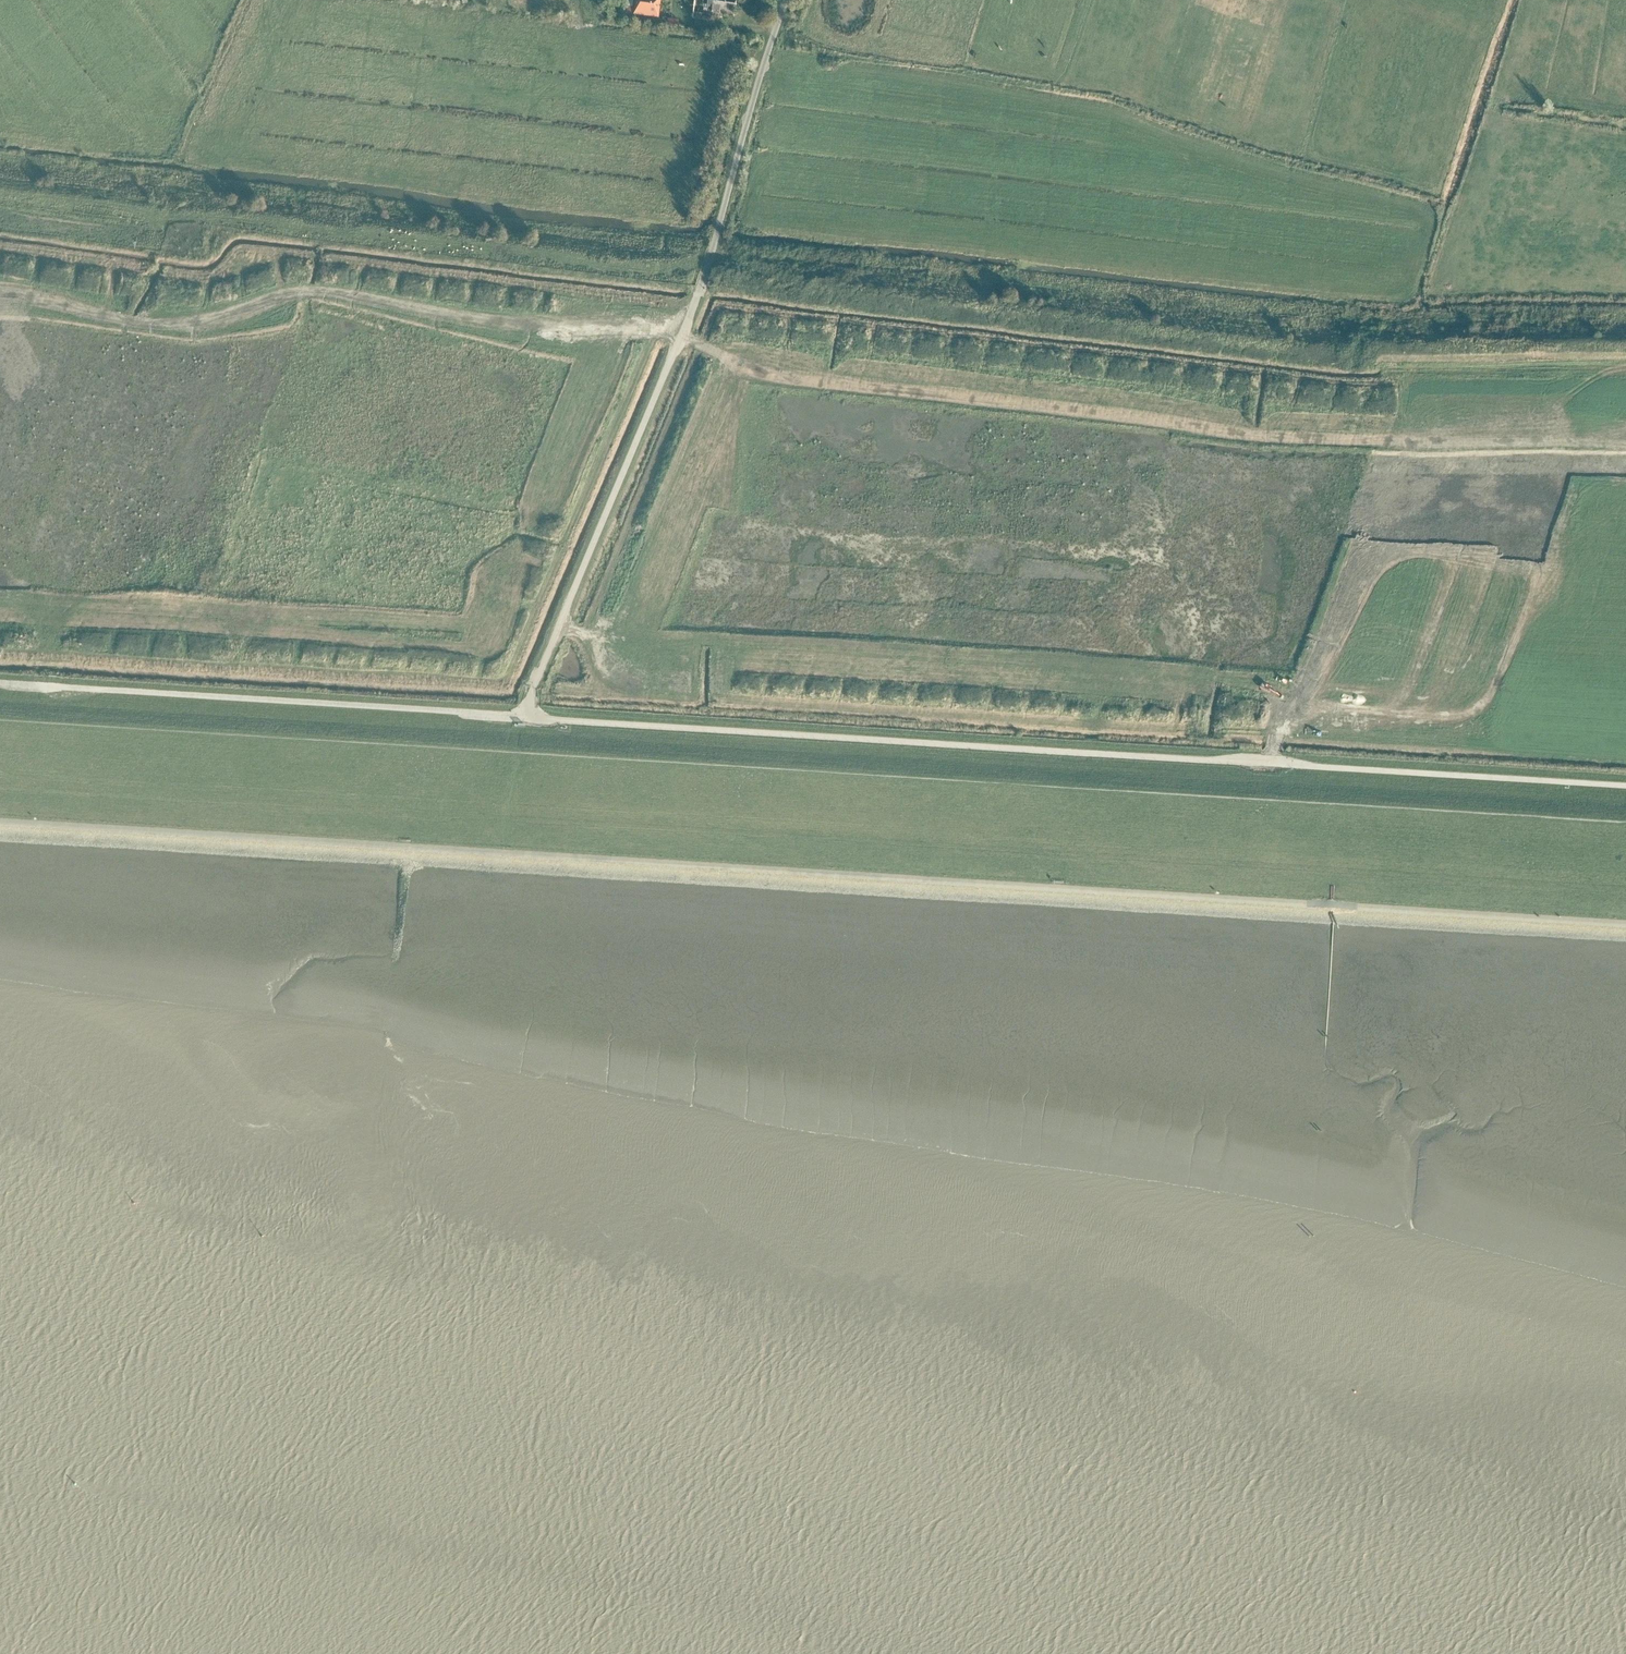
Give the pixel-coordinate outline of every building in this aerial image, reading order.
[(638,14),(665,17),(666,0),(640,0),(638,14)] [(696,18),(719,21),(720,14),(743,17),(745,0),(699,0),(696,18)]
